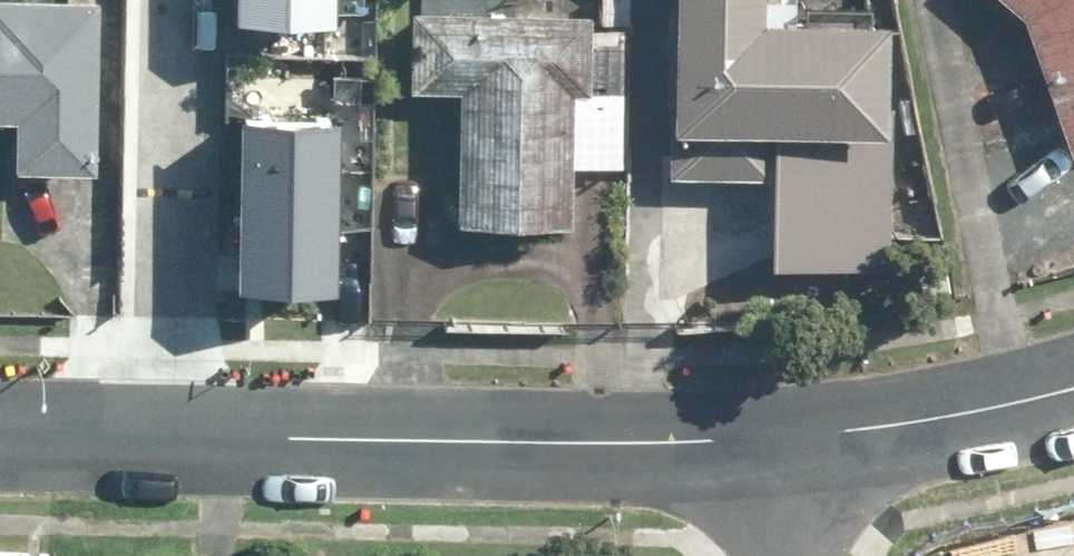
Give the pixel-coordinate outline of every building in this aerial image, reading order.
[(98,2),(59,0),(0,0),(0,122),(13,122),(11,172),(91,175),(98,2)] [(236,32),(342,35),(342,0),(237,0),(236,32)] [(888,268),(894,22),(789,19),(789,0),(670,0),(666,175),(770,177),(768,266),(888,268)] [(1024,24),(1068,157),(1073,155),(1073,0),(996,0),(1024,24)] [(627,23),(412,7),(407,86),(463,90),(454,220),(569,228),(574,163),(617,166),(627,23)] [(234,131),(230,299),(336,301),(339,133),(234,131)]
